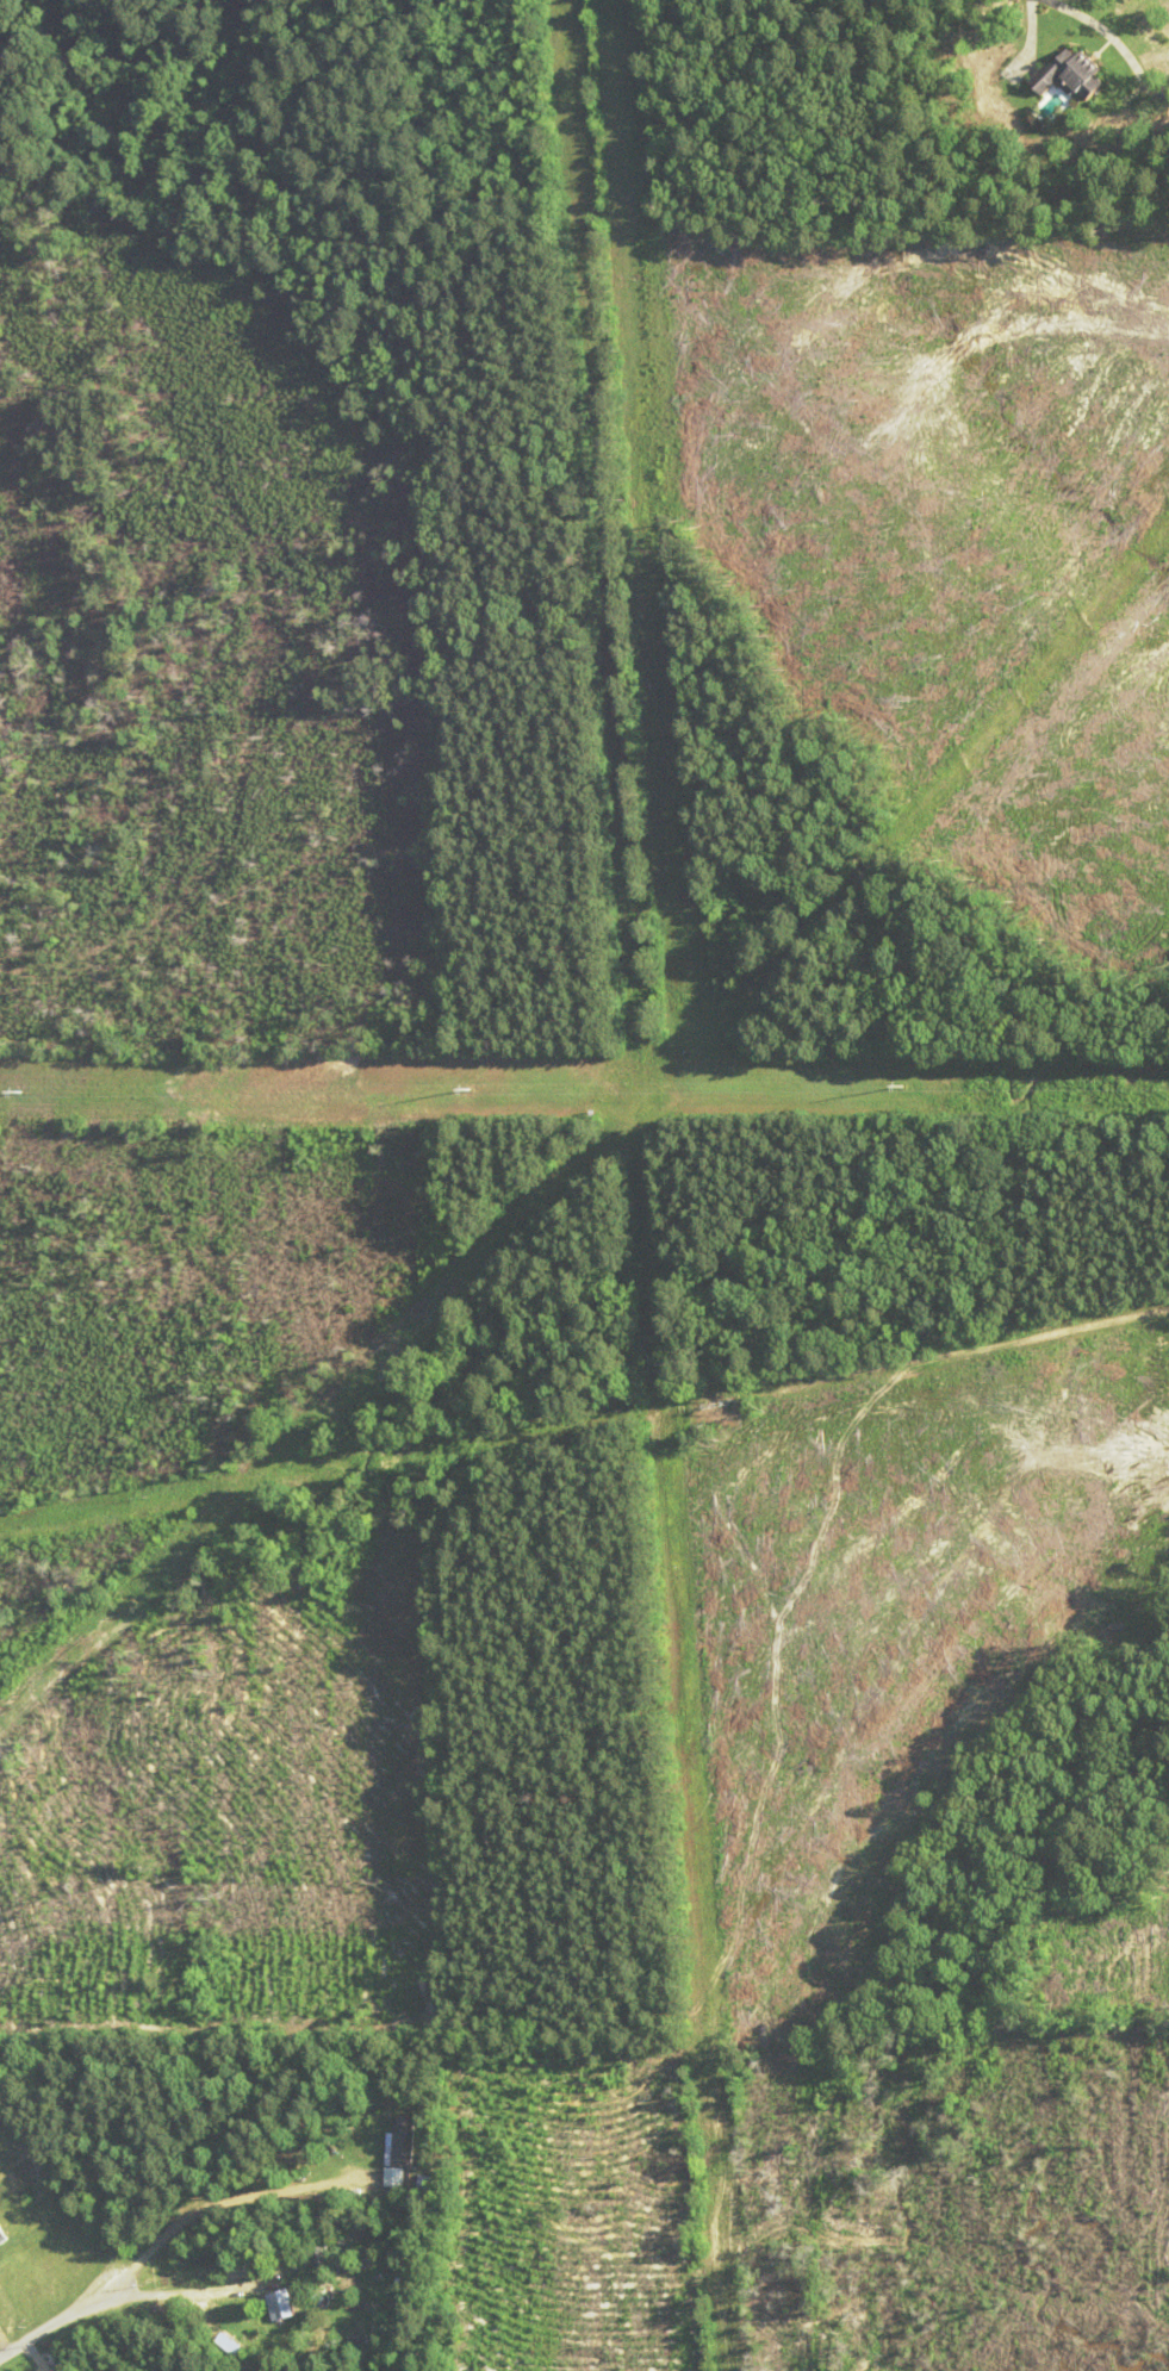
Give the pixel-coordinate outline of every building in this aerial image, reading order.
[(1109,78),(1070,41),(1031,84),(1044,96),(1060,79),(1085,103),(1109,78)] [(0,2224),(0,2246),(10,2239),(0,2224)] [(297,2315),(290,2288),(269,2294),(276,2320),(297,2315)]
